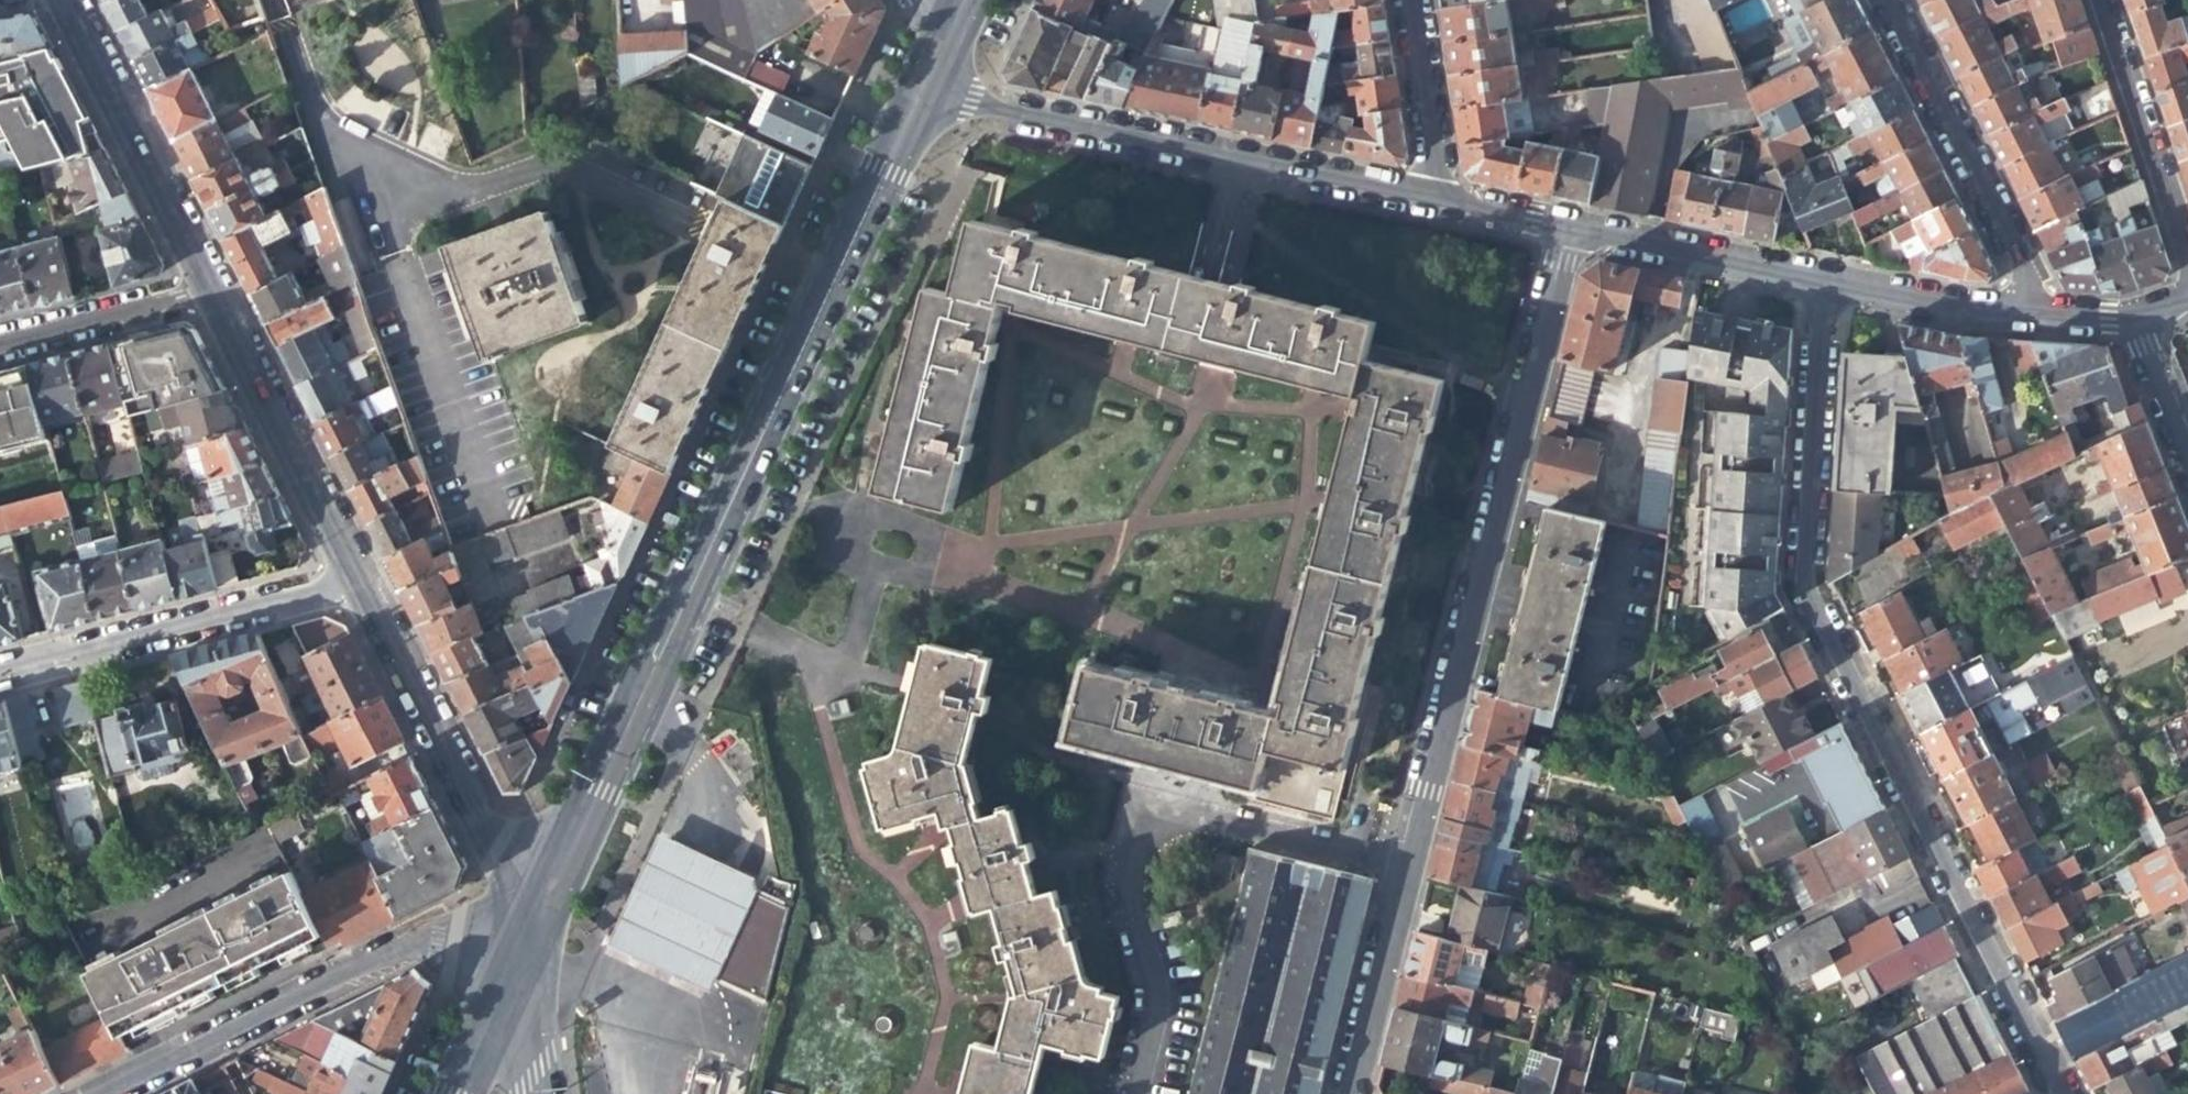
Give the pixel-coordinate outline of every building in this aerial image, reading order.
[(160,0),(154,0),(145,4),(143,0),(112,0),(103,4),(110,17),(117,31),(164,11),(160,0)] [(216,10),(225,6),(223,0),(211,0),(216,10)] [(244,27),(253,23),(262,20),(256,0),(234,0),(244,27)] [(619,36),(686,32),(687,56),(743,80),(751,61),(755,51),(746,0),(683,0),(683,4),(661,4),(661,0),(617,0),(619,36)] [(755,51),(774,39),(787,31),(807,19),(819,11),(813,0),(746,0),(755,51)] [(852,75),(866,45),(882,9),(877,0),(836,0),(826,7),(833,17),(826,32),(821,30),(809,55),(852,75)] [(819,11),(826,7),(836,0),(813,0),(819,11)] [(1095,0),(1036,0),(1032,9),(1073,27),(1092,36),(1112,45),(1115,40),(1117,41),(1119,35),(1086,21),(1095,0)] [(1171,0),(1142,0),(1133,20),(1158,30),(1171,0)] [(1250,0),(1210,0),(1211,7),(1214,20),(1216,32),(1254,25),(1250,0)] [(1275,21),(1285,20),(1297,18),(1315,15),(1337,11),(1349,9),(1382,3),(1381,0),(1325,0),(1273,10),(1275,21)] [(1436,12),(1456,9),(1454,0),(1434,0),(1436,12)] [(1529,0),(1520,0),(1456,9),(1436,12),(1438,25),(1441,43),(1509,34),(1507,15),(1531,12),(1529,0)] [(1456,9),(1520,0),(1454,0),(1456,9)] [(1550,0),(1536,0),(1537,10),(1551,9),(1550,0)] [(1706,76),(1737,72),(1729,51),(1713,12),(1708,0),(1675,0),(1706,76)] [(1713,12),(1737,1),(1738,0),(1708,0),(1713,12)] [(1792,73),(1822,57),(1869,34),(1858,13),(1851,0),(1832,0),(1813,9),(1802,15),(1799,17),(1814,48),(1796,57),(1787,62),(1792,73)] [(1802,15),(1813,9),(1832,0),(1794,0),(1802,15)] [(1920,10),(1939,0),(1914,0),(1920,10)] [(1972,0),(1939,0),(1920,10),(1926,24),(1934,39),(1999,7),(2007,4),(2020,0),(1983,0),(1974,4),(1972,0)] [(2086,29),(2079,10),(2076,0),(2020,0),(2007,4),(2012,16),(2029,10),(2042,45),(2050,42),(2086,29)] [(2159,0),(2120,0),(2122,5),(2126,18),(2161,5),(2159,0)] [(1757,38),(1737,1),(1713,12),(1729,51),(1757,38)] [(1341,30),(1334,28),(1329,50),(1339,48),(1354,46),(1387,40),(1384,18),(1382,3),(1349,9),(1353,32),(1340,34),(1341,30)] [(1986,29),(2012,16),(2007,4),(1999,7),(1934,39),(1943,56),(1955,79),(1996,59),(2024,45),(2021,37),(2011,42),(2008,37),(1993,44),(1986,29)] [(2161,5),(2126,18),(2134,41),(2141,61),(2187,45),(2187,25),(2186,19),(2163,25),(2157,9),(2162,7),(2161,5)] [(225,6),(216,10),(222,21),(228,32),(236,30),(225,6)] [(1193,20),(1214,20),(1211,7),(1196,7),(1193,20)] [(1088,44),(1064,96),(1073,98),(1087,101),(1112,45),(1092,36),(1073,27),(1032,9),(1020,35),(1002,73),(1007,85),(1042,92),(1056,95),(1063,77),(1052,73),(1069,36),(1088,44)] [(21,56),(21,53),(48,48),(52,47),(34,11),(23,13),(8,16),(0,16),(0,62),(21,56)] [(172,28),(164,11),(117,31),(125,46),(132,61),(198,32),(195,25),(189,27),(186,22),(172,28)] [(1310,35),(1293,31),(1288,56),(1314,61),(1307,96),(1282,90),(1272,139),(1290,143),(1310,147),(1315,122),(1318,106),(1322,84),(1326,67),(1329,50),(1334,28),(1337,11),(1315,15),(1310,35)] [(1780,26),(1796,57),(1814,48),(1799,17),(1780,26)] [(267,34),(262,20),(253,23),(258,38),(267,34)] [(1293,31),(1282,29),(1285,20),(1275,21),(1254,25),(1234,132),(1255,136),(1272,139),(1282,90),(1284,79),(1286,67),(1288,56),(1293,31)] [(1216,32),(1198,124),(1219,128),(1234,132),(1254,25),(1216,32)] [(2091,43),(2086,29),(2050,42),(2059,67),(2095,55),(2091,43)] [(1155,35),(1151,45),(1146,55),(1139,71),(1123,109),(1198,124),(1216,32),(1202,30),(1196,55),(1176,51),(1170,68),(1150,64),(1159,47),(1163,39),(1155,35)] [(795,40),(787,31),(774,39),(792,48),(795,40)] [(1121,31),(1119,35),(1117,41),(1126,45),(1146,55),(1151,45),(1121,31)] [(200,38),(198,32),(132,61),(139,75),(147,89),(189,70),(190,69),(182,53),(197,45),(195,40),(200,38)] [(684,54),(687,56),(686,32),(619,36),(623,87),(684,54)] [(1512,55),(1509,34),(1441,43),(1443,57),(1446,77),(1514,68),(1531,66),(1556,62),(1553,49),(1512,55)] [(1798,121),(1801,127),(1833,111),(1841,107),(1846,105),(1893,81),(1881,58),(1869,34),(1822,57),(1792,73),(1746,95),(1750,103),(1756,118),(1818,87),(1813,77),(1828,70),(1841,94),(1825,101),(1828,107),(1798,121)] [(1119,62),(1126,45),(1117,41),(1115,40),(1112,45),(1087,101),(1123,109),(1139,71),(1119,62)] [(1357,62),(1341,65),(1326,67),(1322,84),(1341,82),(1348,81),(1393,75),(1390,61),(1387,40),(1354,46),(1357,62)] [(2187,62),(2187,45),(2141,61),(2148,81),(2152,95),(2185,83),(2179,65),(2187,62)] [(1339,48),(1341,65),(1357,62),(1354,46),(1339,48)] [(1176,51),(1159,47),(1150,64),(1170,68),(1176,51)] [(8,135),(14,145),(17,152),(91,136),(86,114),(68,78),(66,73),(54,78),(50,70),(57,67),(48,48),(21,53),(21,56),(0,62),(0,119),(8,135)] [(1341,65),(1339,48),(1329,50),(1326,67),(1341,65)] [(2006,76),(1996,59),(1955,79),(1962,94),(1969,108),(2011,86),(2029,78),(2041,73),(2036,63),(2006,76)] [(784,75),(751,61),(743,80),(765,91),(775,95),(784,75)] [(1294,69),(1286,67),(1284,79),(1291,80),(1294,69)] [(1517,88),(1514,68),(1446,77),(1449,93),(1452,110),(1500,103),(1519,101),(1535,99),(1534,91),(1533,87),(1517,88)] [(211,112),(189,70),(147,89),(158,112),(173,143),(245,107),(256,102),(251,92),(211,112)] [(1741,106),(1750,103),(1746,95),(1737,72),(1706,76),(1668,81),(1663,108),(1738,98),(1741,106)] [(1356,92),(1357,100),(1360,116),(1365,115),(1398,110),(1395,90),(1393,75),(1348,81),(1349,92),(1356,92)] [(1648,184),(1663,108),(1668,81),(1652,83),(1610,89),(1603,125),(1600,141),(1597,156),(1594,173),(1648,184)] [(1848,123),(1855,138),(1909,111),(1899,93),(1893,81),(1846,105),(1841,107),(1845,114),(1854,111),(1857,119),(1848,123)] [(1342,89),(1341,82),(1322,84),(1318,106),(1334,103),(1339,103),(1337,90),(1342,89)] [(1539,90),(1534,91),(1535,99),(1557,96),(1556,82),(1539,85),(1539,90)] [(2185,83),(2152,95),(2158,111),(2164,129),(2187,121),(2187,90),(2185,83)] [(2021,105),(2011,86),(1969,108),(1976,122),(1984,138),(2038,113),(2032,100),(2021,105)] [(1579,121),(1578,129),(1603,125),(1610,89),(1599,90),(1584,92),(1587,123),(1579,121)] [(749,124),(762,130),(778,97),(775,95),(765,91),(749,124)] [(778,97),(762,130),(815,154),(819,146),(831,120),(778,97)] [(1357,100),(1342,102),(1345,118),(1354,116),(1360,116),(1357,100)] [(1333,125),(1315,122),(1310,147),(1329,151),(1346,155),(1351,127),(1354,116),(1345,118),(1342,102),(1339,103),(1334,103),(1335,117),(1333,125)] [(1318,106),(1315,122),(1333,125),(1335,117),(1334,103),(1318,106)] [(1504,127),(1500,103),(1452,110),(1455,132),(1457,145),(1502,139),(1506,139),(1551,133),(1550,125),(1538,123),(1504,127)] [(2055,104),(2038,113),(1984,138),(1992,152),(2000,168),(2050,143),(2067,134),(2069,133),(2063,120),(2055,104)] [(252,121),(245,107),(173,143),(182,160),(192,181),(237,159),(273,141),(270,134),(232,152),(224,135),(252,121)] [(1841,127),(1848,123),(1857,119),(1854,111),(1845,114),(1841,107),(1833,111),(1841,127)] [(1368,130),(1351,127),(1346,155),(1398,166),(1406,159),(1401,132),(1398,110),(1365,115),(1368,130)] [(1871,145),(1880,163),(1924,141),(1915,125),(1909,111),(1855,138),(1844,144),(1849,155),(1871,145)] [(8,135),(0,119),(0,137),(8,135)] [(2164,129),(2170,147),(2176,163),(2187,159),(2187,121),(2164,129)] [(1576,137),(1600,141),(1603,125),(1578,129),(1576,137)] [(1762,134),(1763,136),(1766,145),(1783,136),(1777,126),(1762,134)] [(1809,142),(1801,127),(1783,136),(1766,145),(1770,155),(1779,176),(1801,165),(1794,150),(1809,142)] [(1574,152),(1576,137),(1578,129),(1565,130),(1552,198),(1572,202),(1588,205),(1594,173),(1597,156),(1574,152)] [(758,141),(810,165),(812,161),(815,154),(762,130),(758,141)] [(1552,148),(1527,143),(1525,150),(1518,190),(1534,194),(1552,198),(1565,130),(1555,132),(1552,148)] [(742,134),(714,193),(724,197),(743,205),(783,224),(792,205),(794,201),(801,185),(810,165),(758,141),(742,134)] [(94,153),(91,136),(17,152),(14,145),(1,148),(0,147),(0,168),(2,169),(7,170),(14,171),(24,171),(26,170),(27,170),(39,167),(51,164),(94,153)] [(1751,140),(1758,159),(1770,155),(1766,145),(1763,136),(1751,140)] [(1503,146),(1502,139),(1457,145),(1461,173),(1471,181),(1494,185),(1518,190),(1525,150),(1503,146)] [(1669,185),(1662,221),(1679,224),(1707,230),(1724,153),(1737,155),(1739,144),(1725,140),(1723,146),(1713,144),(1708,168),(1711,172),(1710,178),(1689,173),(1686,188),(1669,185)] [(1841,195),(1874,180),(1885,175),(1892,187),(1895,193),(1939,172),(1931,156),(1924,141),(1880,163),(1846,179),(1837,184),(1841,195)] [(2053,150),(2050,143),(2000,168),(2008,184),(2017,202),(2061,180),(2048,153),(2053,150)] [(1837,160),(1849,155),(1844,144),(1824,153),(1836,182),(1837,184),(1846,179),(1837,160)] [(78,212),(94,205),(125,192),(115,171),(104,150),(94,153),(51,164),(39,167),(42,176),(45,190),(57,186),(58,188),(71,184),(78,212)] [(2073,160),(2078,171),(2092,166),(2098,163),(2094,152),(2073,160)] [(1733,176),(1737,155),(1724,153),(1707,230),(1739,237),(1750,186),(1730,182),(1731,176),(1733,176)] [(1778,213),(1792,208),(1779,176),(1770,155),(1758,159),(1764,173),(1753,170),(1750,186),(1739,237),(1772,243),(1778,213)] [(199,194),(208,211),(288,170),(283,159),(271,164),(270,169),(263,172),(259,170),(253,173),(252,178),(248,180),(237,159),(192,181),(199,194)] [(2176,163),(2182,181),(2187,197),(2187,159),(2176,163)] [(1802,165),(1801,165),(1779,176),(1792,208),(1801,232),(1828,222),(1850,214),(1847,208),(1841,195),(1837,184),(1836,182),(1813,191),(1802,165)] [(2097,181),(2092,166),(2078,171),(2061,180),(2017,202),(2025,218),(2033,233),(2058,221),(2073,213),(2081,210),(2073,191),(2094,182),(2097,181)] [(26,180),(42,176),(39,167),(27,170),(26,170),(24,171),(26,180)] [(215,225),(223,241),(267,218),(257,197),(259,196),(265,197),(270,195),(271,190),(278,187),(282,189),(294,182),(288,170),(208,211),(215,225)] [(1901,205),(1910,223),(1954,201),(1948,188),(1939,172),(1895,193),(1867,207),(1850,215),(1855,227),(1901,205)] [(1648,184),(1594,173),(1588,205),(1642,216),(1648,184)] [(1881,192),(1892,187),(1885,175),(1874,180),(1881,192)] [(2102,200),(2094,182),(2073,191),(2081,210),(2085,208),(2102,200)] [(2124,212),(2145,203),(2138,183),(2104,199),(2110,218),(2124,212)] [(315,242),(321,258),(342,247),(330,213),(322,191),(299,202),(302,208),(307,222),(302,224),(309,244),(315,242)] [(94,205),(115,287),(158,276),(162,265),(143,228),(125,192),(94,205)] [(712,216),(666,324),(725,350),(748,300),(774,243),(783,224),(743,205),(724,197),(712,216)] [(1864,200),(1847,208),(1850,214),(1850,215),(1867,207),(1864,200)] [(1916,234),(1926,254),(1971,234),(1963,218),(1954,201),(1910,223),(1890,233),(1863,246),(1868,257),(1916,234)] [(282,219),(302,208),(299,202),(279,213),(282,219)] [(2094,233),(2085,208),(2081,210),(2073,213),(2077,225),(2082,236),(2094,233)] [(2135,238),(2124,212),(2110,218),(2113,225),(2118,241),(2136,289),(2154,284),(2163,280),(2167,269),(2155,231),(2135,238)] [(288,232),(282,219),(279,213),(267,218),(223,241),(229,253),(249,293),(274,281),(260,252),(288,232)] [(2062,231),(2077,225),(2073,213),(2058,221),(2062,231)] [(2037,242),(2062,231),(2058,221),(2033,233),(2037,242)] [(972,223),(954,298),(927,290),(923,310),(903,387),(890,443),(877,494),(950,513),(964,460),(968,461),(970,452),(973,443),(968,442),(979,400),(989,361),(994,362),(996,352),(998,344),(993,344),(1002,310),(1004,302),(1017,306),(1016,313),(1027,316),(1130,342),(1236,369),(1336,392),(1374,403),(1376,397),(1392,326),(1338,314),(1339,310),(1323,306),(1322,310),(1251,292),(1252,288),(1237,284),(1236,289),(1228,287),(1217,284),(1203,280),(1150,267),(1152,262),(1136,258),(1135,263),(1035,238),(1036,233),(1022,230),(1020,235),(972,223)] [(2068,247),(2045,256),(2062,290),(2080,292),(2102,294),(2082,236),(2077,225),(2062,231),(2068,247)] [(2113,225),(2094,233),(2100,248),(2118,241),(2113,225)] [(506,251),(456,268),(500,378),(598,346),(559,232),(506,251)] [(2082,236),(2102,294),(2118,295),(2124,293),(2136,289),(2118,241),(2100,248),(2094,233),(2082,236)] [(1908,259),(1910,273),(1953,281),(1966,284),(1986,286),(1993,276),(1979,249),(1971,234),(1926,254),(1920,257),(1908,259)] [(58,238),(18,248),(34,308),(55,302),(73,298),(58,238)] [(365,274),(353,278),(355,281),(362,304),(378,348),(380,355),(391,385),(398,406),(404,422),(416,457),(429,494),(438,517),(442,531),(448,547),(449,550),(496,533),(544,516),(456,268),(448,246),(394,264),(365,274)] [(299,294),(293,282),(289,273),(274,281),(249,293),(258,310),(265,325),(306,305),(325,296),(330,294),(343,287),(355,281),(353,278),(342,247),(321,258),(316,260),(320,269),(325,282),(299,294)] [(0,253),(0,317),(21,312),(34,308),(18,248),(0,253)] [(293,282),(320,269),(316,260),(289,273),(293,282)] [(1576,302),(1547,416),(1550,417),(1568,422),(1578,426),(1593,364),(1611,369),(1620,335),(1625,337),(1627,330),(1621,329),(1630,295),(1676,304),(1682,280),(1601,263),(1583,272),(1576,302)] [(343,287),(351,310),(362,304),(355,281),(343,287)] [(335,317),(325,296),(306,305),(265,325),(270,335),(276,347),(321,324),(335,317)] [(361,356),(371,351),(378,348),(362,304),(351,310),(346,312),(361,356)] [(1693,312),(1688,350),(1684,382),(1721,388),(1751,393),(1749,417),(1720,416),(1702,612),(1711,611),(1728,639),(1783,608),(1774,591),(1780,493),(1783,435),(1789,332),(1728,319),(1693,312)] [(339,359),(321,324),(276,347),(288,369),(297,388),(334,370),(348,363),(345,357),(339,359)] [(610,446),(615,449),(635,458),(668,474),(699,405),(725,350),(666,324),(610,446)] [(1962,336),(1933,331),(1897,324),(1907,358),(1925,424),(1945,497),(1951,519),(1993,498),(2006,491),(1993,443),(1987,423),(1962,336)] [(144,416),(158,412),(226,394),(209,360),(195,332),(182,325),(126,339),(108,344),(124,405),(126,414),(128,420),(144,416)] [(1996,378),(1986,338),(1962,336),(1987,423),(1994,421),(1991,409),(2002,406),(1996,378)] [(2018,381),(2043,373),(2031,341),(2008,340),(2018,381)] [(2089,440),(2091,448),(2132,428),(2103,347),(2070,344),(2031,341),(2043,373),(2065,433),(2074,457),(2082,453),(2086,451),(2069,406),(2103,394),(2115,427),(2089,440)] [(86,350),(68,354),(84,415),(124,405),(108,344),(86,350)] [(1647,426),(1645,444),(1675,453),(1684,382),(1688,350),(1658,347),(1654,376),(1656,376),(1650,425),(1647,426)] [(2100,497),(2112,491),(2163,468),(2154,444),(2125,373),(2115,347),(2103,347),(2132,428),(2091,448),(2086,451),(2082,453),(2085,461),(2098,456),(2108,480),(2096,486),(2100,497)] [(374,357),(380,355),(378,348),(371,351),(374,357)] [(44,426),(84,415),(68,354),(49,360),(28,365),(44,426)] [(1844,354),(1835,490),(1880,493),(1890,494),(1895,423),(1925,424),(1907,358),(1844,354)] [(21,452),(19,441),(46,434),(44,426),(28,365),(0,372),(0,457),(21,452)] [(352,403),(334,370),(297,388),(307,408),(314,422),(352,403)] [(391,385),(352,403),(314,422),(325,443),(332,458),(365,442),(357,427),(398,406),(391,385)] [(1134,680),(1133,686),(1082,673),(1063,745),(1147,766),(1214,783),(1251,793),(1248,804),(1329,824),(1354,724),(1350,722),(1371,638),(1376,639),(1380,621),(1375,620),(1397,535),(1402,536),(1406,519),(1401,518),(1405,503),(1423,432),(1427,434),(1434,398),(1382,386),(1375,422),(1350,415),(1348,421),(1345,432),(1325,512),(1306,582),(1287,656),(1273,707),(1280,709),(1278,714),(1276,722),(1235,712),(1237,706),(1220,702),(1218,707),(1149,690),(1151,684),(1134,680)] [(183,425),(188,447),(245,431),(241,423),(238,424),(235,414),(233,407),(230,408),(226,394),(158,412),(144,416),(147,426),(161,424),(162,430),(183,425)] [(87,425),(126,414),(124,405),(84,415),(87,425)] [(1562,443),(1568,422),(1550,417),(1547,416),(1541,438),(1562,443)] [(202,451),(210,481),(224,477),(264,467),(252,445),(245,431),(188,447),(179,449),(182,461),(188,460),(195,458),(197,452),(202,451)] [(382,433),(365,442),(332,458),(341,475),(348,490),(376,477),(369,463),(384,456),(391,452),(382,433)] [(2065,433),(2016,457),(2016,459),(2014,459),(2021,484),(2037,476),(2074,457),(2065,433)] [(19,441),(21,452),(49,445),(46,434),(19,441)] [(1600,453),(1562,443),(1541,438),(1525,501),(1545,506),(1585,515),(1600,453)] [(2011,440),(1993,443),(2006,491),(2021,484),(2014,459),(2016,459),(2016,457),(2011,440)] [(1665,534),(1675,453),(1645,444),(1633,527),(1665,534)] [(606,468),(626,478),(635,458),(615,449),(606,468)] [(188,460),(194,484),(210,481),(202,451),(197,452),(195,458),(188,460)] [(97,465),(102,483),(142,473),(137,454),(97,465)] [(391,469),(384,456),(369,463),(376,477),(391,469)] [(413,487),(420,499),(429,494),(416,457),(391,469),(376,477),(348,490),(358,509),(366,526),(394,512),(388,500),(413,487)] [(626,478),(612,509),(644,524),(652,507),(668,474),(635,458),(626,478)] [(213,501),(217,515),(280,499),(270,479),(264,467),(224,477),(228,496),(213,501)] [(2108,514),(2112,524),(2175,497),(2169,483),(2163,468),(2112,491),(2119,508),(2108,514)] [(2040,481),(2037,476),(2021,484),(2006,491),(1993,498),(2008,528),(2013,537),(2039,525),(2053,518),(2046,504),(2032,510),(2022,491),(2040,481)] [(1876,557),(1880,493),(1835,490),(1829,580),(1876,557)] [(407,532),(438,517),(429,494),(420,499),(394,512),(366,526),(375,542),(383,559),(413,545),(407,532)] [(62,495),(4,509),(10,534),(14,533),(15,536),(28,533),(28,529),(68,519),(62,495)] [(2146,575),(2172,563),(2187,557),(2187,529),(2175,497),(2112,524),(2085,536),(2090,547),(2128,531),(2146,575)] [(1952,549),(2008,528),(1993,498),(1951,519),(1939,525),(1947,538),(1952,549)] [(271,531),(293,525),(286,510),(280,499),(217,515),(196,520),(200,532),(219,527),(221,534),(247,527),(249,534),(245,536),(248,549),(257,553),(271,550),(274,542),(271,531)] [(602,505),(600,513),(604,526),(595,529),(602,549),(595,551),(598,558),(581,565),(585,575),(590,588),(616,585),(620,575),(637,539),(644,524),(612,509),(602,505)] [(1606,520),(1585,515),(1545,506),(1510,653),(1499,696),(1558,712),(1606,520)] [(10,534),(4,509),(0,510),(0,549),(13,545),(10,534)] [(554,511),(544,516),(496,533),(449,550),(451,555),(454,566),(458,575),(467,600),(469,606),(496,596),(486,566),(508,560),(509,561),(565,539),(554,511)] [(593,530),(595,529),(604,526),(600,513),(588,517),(593,530)] [(2048,544),(2039,525),(2013,537),(2025,562),(2051,551),(2065,545),(2077,539),(2074,533),(2048,544)] [(430,556),(448,547),(442,531),(413,545),(383,559),(392,577),(400,592),(454,566),(451,555),(434,562),(430,556)] [(196,544),(163,553),(175,601),(195,596),(215,591),(206,557),(200,535),(195,536),(195,540),(196,544)] [(116,539),(93,545),(96,557),(120,551),(116,539)] [(1912,539),(1892,549),(1895,555),(1901,552),(1905,558),(1919,551),(1912,539)] [(2081,546),(2077,539),(2065,545),(2069,552),(2081,546)] [(159,541),(120,551),(136,611),(158,605),(175,601),(163,553),(159,541)] [(96,557),(93,545),(76,549),(79,562),(95,622),(115,617),(136,611),(120,551),(96,557)] [(2077,605),(2051,551),(2025,562),(2031,573),(2037,586),(2053,616),(2077,605)] [(224,553),(206,557),(215,591),(237,584),(230,556),(224,553)] [(2082,587),(2088,601),(2137,579),(2129,560),(2092,576),(2082,587)] [(44,607),(51,633),(74,627),(95,622),(79,562),(35,573),(44,607)] [(2183,592),(2172,563),(2146,575),(2137,579),(2088,601),(2077,605),(2053,616),(2054,620),(2066,643),(2100,628),(2097,622),(2128,608),(2156,596),(2159,603),(2183,592)] [(444,582),(458,575),(454,566),(400,592),(408,608),(416,624),(456,606),(444,582)] [(2017,580),(2023,593),(2037,586),(2031,573),(2017,580)] [(467,600),(458,575),(444,582),(456,606),(467,600)] [(585,575),(567,582),(572,596),(590,588),(585,575)] [(532,591),(540,611),(562,602),(562,600),(572,596),(567,582),(565,578),(532,591)] [(0,583),(0,647),(22,641),(15,617),(6,581),(0,583)] [(570,684),(616,585),(590,588),(572,596),(562,600),(562,602),(540,611),(525,617),(531,630),(532,631),(542,626),(547,637),(549,642),(570,684)] [(2040,627),(2054,620),(2053,616),(2037,586),(2023,593),(2040,627)] [(1872,635),(1884,659),(1937,634),(1929,617),(1916,624),(1900,591),(1860,610),(1872,635)] [(467,600),(456,606),(416,624),(425,642),(432,654),(473,638),(482,634),(469,606),(467,600)] [(522,634),(531,630),(525,617),(504,626),(506,631),(519,626),(522,634)] [(311,695),(315,693),(365,669),(356,651),(343,627),(324,618),(292,626),(316,675),(305,681),(311,695)] [(1651,717),(1713,686),(1774,655),(1767,642),(1759,628),(1718,650),(1725,664),(1715,670),(1711,664),(1659,689),(1665,702),(1665,704),(1663,703),(1648,710),(1651,717)] [(1947,629),(1937,634),(1884,659),(1893,677),(1901,692),(1963,663),(1947,629)] [(298,762),(313,755),(305,737),(257,635),(214,646),(175,656),(247,806),(258,801),(250,784),(252,784),(254,778),(246,764),(249,759),(280,745),(285,746),(293,761),(298,762)] [(547,637),(517,651),(520,657),(525,666),(534,684),(544,703),(553,721),(564,697),(570,684),(549,642),(547,637)] [(488,668),(473,638),(432,654),(439,668),(446,682),(488,668)] [(1044,1040),(1102,1055),(1118,995),(1078,985),(1069,952),(1052,888),(1035,892),(1029,873),(1024,855),(1034,852),(1029,837),(1020,839),(1010,805),(979,814),(965,757),(977,708),(985,710),(990,693),(982,690),(991,654),(929,638),(911,708),(903,741),(905,743),(903,753),(862,763),(870,796),(877,824),(937,809),(941,824),(950,821),(954,839),(971,902),(972,909),(992,903),(1016,990),(1001,1045),(978,1039),(964,1093),(1030,1093),(1044,1040)] [(1730,687),(1744,715),(1781,696),(1818,678),(1809,661),(1804,664),(1802,659),(1807,656),(1800,642),(1774,655),(1713,686),(1717,694),(1730,687)] [(510,660),(520,657),(517,651),(507,654),(510,660)] [(1979,655),(1963,663),(1901,692),(1910,711),(1921,732),(1999,695),(1979,655)] [(1936,760),(1944,777),(1991,754),(1974,718),(1996,707),(2014,743),(2085,707),(2096,702),(2074,659),(1999,695),(1921,732),(1909,738),(1913,746),(1920,760),(1933,754),(1936,760)] [(515,678),(512,680),(497,686),(493,677),(488,668),(446,682),(453,696),(461,714),(503,697),(520,690),(534,684),(525,666),(511,672),(515,678)] [(315,693),(318,700),(326,696),(339,720),(380,699),(371,681),(365,669),(315,693)] [(507,671),(493,677),(497,686),(512,680),(507,671)] [(84,684),(55,691),(63,730),(92,724),(84,684)] [(520,713),(544,703),(534,684),(520,690),(503,697),(461,714),(470,731),(482,754),(525,737),(517,723),(524,720),(520,713)] [(1562,712),(1558,712),(1499,696),(1477,690),(1469,720),(1463,744),(1531,761),(1553,766),(1556,755),(1520,746),(1527,720),(1550,725),(1551,724),(1558,725),(1562,712)] [(45,763),(28,695),(4,701),(22,768),(45,763)] [(330,724),(339,720),(326,696),(318,700),(330,724)] [(1791,715),(1781,696),(1744,715),(1731,721),(1742,742),(1747,740),(1759,761),(1787,748),(1811,735),(1802,717),(1799,711),(1791,715)] [(342,741),(352,763),(354,767),(373,757),(403,743),(389,717),(380,699),(339,720),(330,724),(305,737),(313,755),(342,741)] [(22,768),(4,701),(0,702),(0,776),(22,770),(22,768)] [(95,721),(110,778),(192,761),(178,702),(147,709),(143,705),(132,708),(123,709),(122,715),(95,721)] [(2180,718),(2187,737),(2187,714),(2180,718)] [(1669,752),(1651,717),(1634,725),(1652,760),(1669,752)] [(1842,726),(1840,721),(1811,735),(1787,748),(1794,762),(1803,757),(1842,738),(1837,729),(1842,726)] [(1803,757),(1810,774),(1850,753),(1855,751),(1850,742),(1847,736),(1842,726),(1837,729),(1842,738),(1803,757)] [(546,729),(525,737),(482,754),(489,769),(502,794),(520,793),(549,730),(546,729)] [(1521,799),(1531,761),(1463,744),(1459,758),(1453,782),(1493,792),(1518,798),(1521,799)] [(2106,751),(2127,795),(2139,789),(2117,745),(2106,751)] [(1827,803),(1842,831),(1885,810),(1870,782),(1862,766),(1855,751),(1850,753),(1810,774),(1824,805),(1827,803)] [(1967,822),(1968,821),(2013,798),(2032,789),(2046,781),(2057,776),(2047,756),(2027,766),(2033,777),(2008,789),(1991,754),(1944,777),(1954,797),(1967,822)] [(381,772),(373,757),(354,767),(352,763),(324,777),(333,796),(336,795),(381,772)] [(364,827),(370,839),(435,806),(421,779),(410,758),(381,772),(336,795),(341,806),(357,798),(370,824),(364,827)] [(2053,793),(2046,781),(2032,789),(2038,800),(2053,793)] [(1493,792),(1453,782),(1448,802),(1440,832),(1506,849),(1518,798),(1493,792)] [(2133,828),(2139,826),(2154,818),(2149,808),(2139,789),(2127,795),(2119,798),(2133,828)] [(1697,847),(1712,840),(1720,836),(1697,792),(1675,803),(1697,847)] [(343,811),(341,806),(336,795),(333,796),(280,823),(289,838),(343,811)] [(1978,842),(1989,862),(2014,850),(2033,840),(2013,798),(1968,821),(1978,842)] [(1764,871),(1789,858),(1807,849),(1788,811),(1785,804),(1742,825),(1764,871)] [(359,844),(383,891),(396,918),(430,901),(459,886),(466,867),(449,833),(435,806),(370,839),(359,844)] [(1813,903),(1868,875),(1908,855),(1895,830),(1885,810),(1842,831),(1807,849),(1789,858),(1813,903)] [(2159,827),(2166,841),(2187,831),(2187,815),(2159,827)] [(2139,826),(2153,854),(2168,846),(2166,841),(2159,827),(2154,818),(2139,826)] [(2166,841),(2168,846),(2187,886),(2187,831),(2166,841)] [(1506,849),(1440,832),(1438,843),(1436,852),(1429,876),(1462,884),(1468,885),(1490,891),(1499,864),(1500,864),(1501,866),(1515,869),(1520,852),(1506,849)] [(711,1005),(722,982),(717,981),(757,894),(761,896),(759,880),(747,875),(710,857),(658,833),(602,955),(659,981),(711,1005)] [(1735,885),(1712,840),(1697,847),(1720,892),(1735,885)] [(2048,870),(2033,840),(2014,850),(2029,879),(2048,870)] [(2175,904),(2187,897),(2187,886),(2168,846),(2153,854),(2115,872),(2125,893),(2135,888),(2149,916),(2175,904)] [(1372,879),(1250,848),(1189,1093),(1318,1093),(1323,1072),(1356,944),(1365,909),(1372,879)] [(2029,879),(2014,850),(1989,862),(1975,868),(1983,883),(1990,898),(2029,879)] [(1878,894),(1917,875),(1908,855),(1868,875),(1878,894)] [(2048,870),(2029,879),(1990,898),(2000,916),(2005,926),(2050,905),(2042,889),(2079,871),(2073,858),(2048,870)] [(1218,861),(1212,884),(1230,889),(1236,865),(1218,861)] [(269,961),(320,935),(314,924),(297,890),(288,873),(88,974),(111,1020),(120,1037),(203,995),(269,961)] [(1490,891),(1468,885),(1462,884),(1455,915),(1448,941),(1488,951),(1494,952),(1509,896),(1490,891)] [(341,938),(343,944),(358,936),(396,918),(383,891),(370,898),(370,897),(314,924),(320,935),(325,945),(341,938)] [(791,912),(761,896),(757,894),(717,981),(722,982),(768,1001),(791,912)] [(2078,912),(2069,895),(2058,901),(2067,918),(2078,912)] [(2187,905),(2187,897),(2175,904),(2178,910),(2187,905)] [(2005,926),(2015,946),(2022,960),(2060,941),(2053,927),(2067,920),(2067,918),(2058,901),(2050,905),(2005,926)] [(1887,918),(1842,941),(1826,949),(1833,964),(1840,977),(1841,976),(1891,951),(1942,924),(1932,904),(1891,925),(1887,918)] [(1790,985),(1833,964),(1826,949),(1842,941),(1837,930),(1829,915),(1770,946),(1777,961),(1760,969),(1771,991),(1788,982),(1790,985)] [(1952,942),(1942,924),(1891,951),(1899,966),(1910,961),(1915,972),(1956,951),(1952,942)] [(18,940),(15,929),(0,934),(0,946),(18,940)] [(1483,969),(1488,951),(1448,941),(1415,932),(1411,947),(1404,974),(1453,986),(1459,962),(1483,969)] [(1755,932),(1744,938),(1751,952),(1763,946),(1755,932)] [(2059,995),(2044,1003),(2052,1020),(2137,977),(2119,941),(2049,976),(2056,988),(2059,995)] [(1849,991),(1899,966),(1891,951),(1841,976),(1849,991)] [(2137,977),(2052,1020),(2059,1034),(2073,1061),(2169,1011),(2180,1005),(2187,1001),(2187,952),(2137,977)] [(1523,1005),(1525,1005),(1537,1009),(1549,966),(1534,962),(1523,1005)] [(1906,988),(1923,1021),(1972,996),(1962,977),(1955,962),(1906,988)] [(311,1020),(324,1027),(396,1061),(412,1028),(430,987),(414,969),(366,993),(311,1020)] [(1518,1004),(1470,991),(1460,988),(1453,986),(1404,974),(1400,989),(1396,1007),(1444,1020),(1448,1001),(1469,1007),(1470,1005),(1515,1017),(1518,1004)] [(1463,974),(1460,988),(1470,991),(1475,977),(1463,974)] [(2027,1091),(2019,1075),(1987,1012),(1977,993),(1972,996),(1923,1021),(1854,1057),(1873,1093),(2021,1093),(2027,1091)] [(1528,1045),(1537,1009),(1525,1005),(1516,1041),(1528,1045)] [(2174,1022),(2186,1015),(2180,1005),(2169,1011),(2174,1022)] [(1739,1015),(1722,1010),(1703,1006),(1698,1024),(1734,1034),(1739,1015)] [(1458,1081),(1463,1066),(1442,1061),(1439,1064),(1433,1062),(1441,1031),(1445,1032),(1449,1038),(1479,1047),(1483,1032),(1444,1020),(1396,1007),(1392,1022),(1384,1053),(1382,1062),(1430,1074),(1458,1081)] [(0,1049),(0,1093),(1,1093),(42,1093),(58,1086),(42,1053),(20,1009),(8,1015),(21,1039),(0,1049)] [(2174,1024),(2174,1022),(2169,1011),(2073,1061),(2080,1075),(2087,1089),(2105,1080),(2157,1052),(2148,1036),(2174,1024)] [(111,1020),(42,1053),(58,1086),(95,1068),(127,1052),(120,1037),(111,1020)] [(344,1093),(381,1093),(396,1061),(324,1027),(311,1020),(272,1040),(310,1057),(352,1076),(344,1093)] [(1560,1055),(1550,1093),(1577,1093),(1582,1073),(1575,1072),(1580,1048),(1563,1044),(1560,1055)] [(2157,1052),(2105,1080),(2112,1093),(2153,1093),(2143,1075),(2180,1057),(2173,1044),(2157,1052)] [(1516,1093),(1550,1093),(1560,1055),(1546,1051),(1545,1053),(1540,1051),(1535,1071),(1539,1072),(1543,1080),(1546,1081),(1545,1087),(1519,1080),(1516,1093)] [(245,1053),(232,1059),(257,1071),(263,1073),(268,1062),(245,1053)] [(288,1085),(309,1093),(344,1093),(352,1076),(310,1057),(304,1069),(302,1074),(295,1071),(288,1085)] [(223,1064),(186,1082),(162,1093),(202,1093),(217,1087),(221,1093),(237,1093),(238,1093),(223,1064)] [(1473,1069),(1463,1066),(1458,1081),(1469,1084),(1473,1069)] [(1628,1089),(1633,1070),(1623,1068),(1618,1085),(1621,1086),(1619,1091),(1608,1089),(1606,1093),(1626,1093),(1628,1089)] [(1633,1070),(1628,1089),(1652,1093),(1657,1076),(1633,1070)] [(257,1071),(254,1079),(265,1084),(267,1089),(278,1093),(309,1093),(288,1085),(263,1073),(257,1071)] [(1469,1084),(1458,1081),(1430,1074),(1427,1084),(1464,1093),(1509,1093),(1469,1084)] [(718,1081),(694,1075),(690,1093),(715,1093),(718,1081)] [(1683,1082),(1657,1076),(1652,1093),(1628,1089),(1626,1093),(1680,1093),(1683,1082)]
